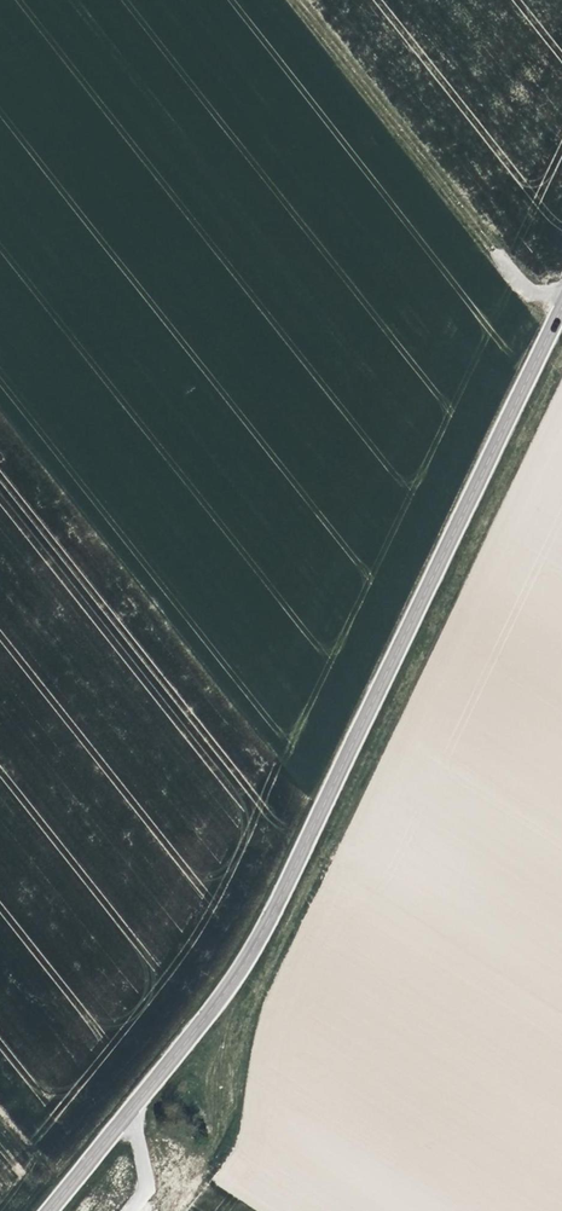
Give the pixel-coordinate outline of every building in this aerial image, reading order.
[(212,1180),(258,1210),(305,1210),(300,1208),(306,1199),(294,1191),(287,1201),(256,1180),(261,1174),(230,1153),(212,1180)]
